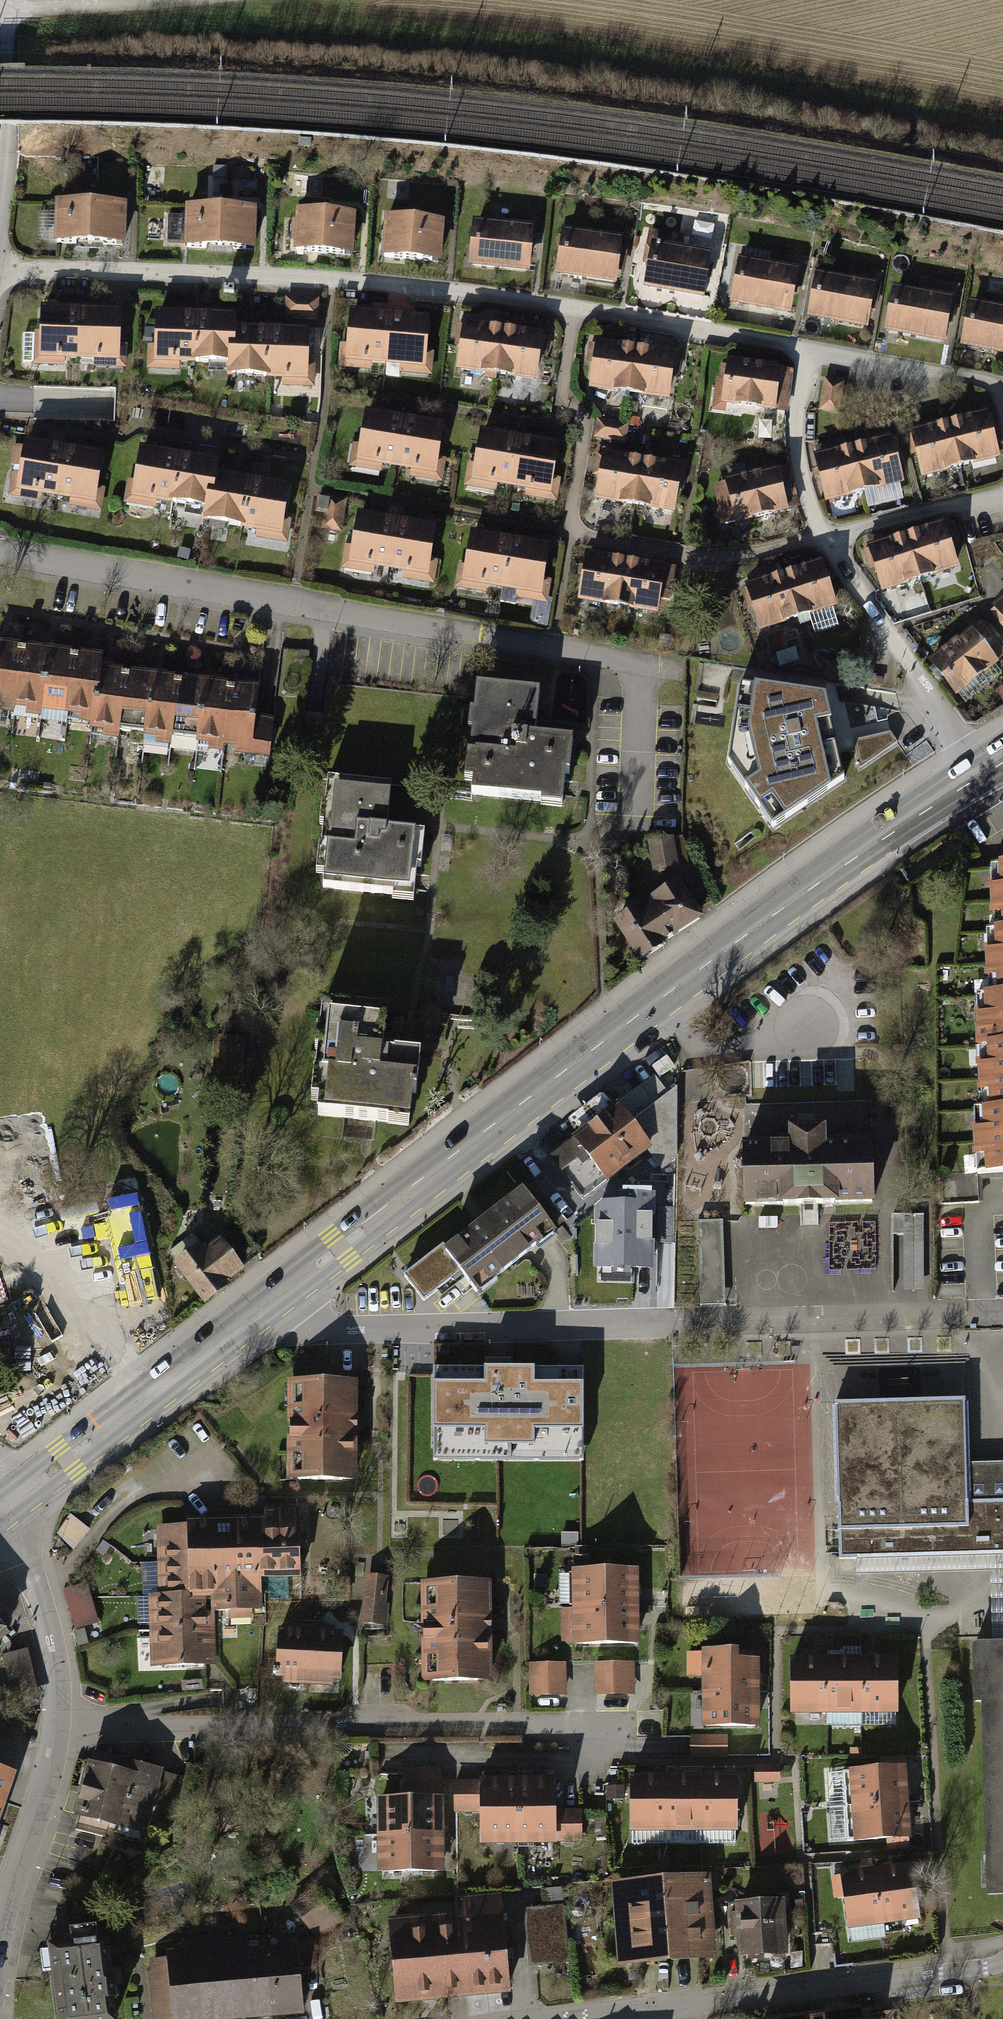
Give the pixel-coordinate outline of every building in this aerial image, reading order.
[(126,205),(55,202),(53,242),(125,244),(126,205)] [(255,208),(187,206),(186,247),(254,249),(255,208)] [(357,215),(297,213),(295,249),(355,252),(357,215)] [(440,259),(444,220),(388,214),(384,254),(440,259)] [(537,224),(473,218),(469,264),(532,270),(537,224)] [(625,237),(566,229),(559,270),(618,279),(625,237)] [(715,253),(651,242),(643,286),(707,297),(715,253)] [(802,268),(741,256),(732,302),(793,314),(802,268)] [(882,283),(818,270),(808,317),(872,331),(882,283)] [(958,295),(896,285),(888,331),(950,341),(958,295)] [(974,297),(964,344),(1002,352),(1002,303),(974,297)] [(319,299),(285,298),(285,316),(319,317),(319,299)] [(120,306),(38,304),(37,357),(119,359),(120,306)] [(433,315),(352,307),(347,359),(427,368),(433,315)] [(239,313),(156,311),(155,358),(230,360),(229,375),(309,377),(311,325),(239,323),(239,313)] [(545,333),(463,321),(456,369),(538,381),(545,333)] [(681,351),(598,340),(592,387),(675,398),(681,351)] [(792,373),(724,362),(717,405),(785,416),(792,373)] [(846,382),(826,378),(820,409),(840,413),(846,382)] [(446,422),(364,408),(355,461),(436,475),(446,422)] [(990,411),(913,431),(925,478),(1002,459),(990,411)] [(631,424),(600,418),(596,436),(628,442),(631,424)] [(562,443),(482,428),(473,478),(553,493),(562,443)] [(894,435),(818,453),(830,501),(906,483),(894,435)] [(104,453),(25,439),(16,490),(95,503),(104,453)] [(221,457),(140,444),(132,494),(204,505),(201,521),(282,533),(289,483),(219,472),(221,457)] [(686,463),(603,450),(595,500),(678,513),(686,463)] [(790,464),(716,484),(727,527),(802,506),(790,464)] [(347,499),(325,496),(320,528),(342,531),(347,499)] [(438,523),(358,510),(350,562),(429,575),(438,523)] [(948,524),(872,547),(886,591),(961,569),(948,524)] [(552,545),(473,530),(463,580),(543,596),(552,545)] [(670,566),(589,550),(580,597),(661,613),(670,566)] [(825,560),(750,586),(766,632),(841,606),(825,560)] [(933,661),(960,694),(1002,660),(1002,643),(984,620),(933,661)] [(0,641),(0,708),(92,717),(90,734),(269,756),(274,718),(256,716),(260,688),(99,672),(101,651),(0,641)] [(553,717),(557,673),(545,672),(541,716),(553,717)] [(825,695),(741,685),(728,762),(773,826),(844,778),(825,695)] [(542,693),(477,686),(465,794),(569,805),(576,738),(538,734),(542,693)] [(393,781),(329,775),(319,883),(421,893),(427,826),(389,822),(393,781)] [(675,835),(649,840),(655,870),(681,865),(675,835)] [(674,880),(613,920),(640,960),(663,945),(662,943),(699,918),(674,880)] [(990,931),(992,992),(973,993),(974,1046),(989,1045),(991,1107),(979,1107),(981,1171),(1002,1170),(1002,931),(990,931)] [(395,1008),(327,1000),(314,1111),(413,1122),(422,1048),(391,1044),(395,1008)] [(865,1053),(743,1058),(745,1104),(866,1099),(865,1053)] [(656,1077),(550,1157),(582,1198),(664,1136),(665,1117),(657,1108),(665,1101),(666,1090),(656,1077)] [(791,1139),(747,1140),(748,1199),(878,1196),(876,1135),(830,1136),(829,1124),(790,1125),(791,1139)] [(722,1171),(681,1173),(682,1213),(701,1212),(704,1301),(726,1300),(722,1171)] [(598,1211),(598,1268),(650,1268),(651,1192),(623,1192),(623,1205),(603,1205),(598,1211)] [(447,1251),(446,1252),(473,1288),(476,1292),(554,1233),(524,1193),(447,1251)] [(924,1216),(905,1216),(904,1290),(923,1290),(924,1216)] [(198,1248),(173,1266),(205,1309),(249,1275),(223,1240),(203,1255),(198,1248)] [(468,1292),(473,1288),(446,1252),(447,1251),(443,1246),(405,1275),(426,1300),(455,1277),(468,1292)] [(579,1373),(434,1371),(433,1462),(578,1464),(579,1373)] [(357,1381),(289,1381),(290,1480),(358,1480),(357,1381)] [(968,1401),(835,1404),(841,1558),(858,1558),(1002,1554),(1002,1501),(971,1502),(970,1463),(968,1401)] [(970,1463),(971,1502),(1002,1501),(1002,1462),(970,1463)] [(266,1524),(256,1524),(257,1572),(259,1572),(259,1576),(299,1574),(298,1511),(266,1512),(266,1524)] [(89,1529),(72,1516),(57,1536),(74,1549),(89,1529)] [(213,1573),(257,1572),(256,1524),(212,1526),(213,1560),(213,1573)] [(160,1545),(161,1562),(213,1560),(212,1526),(167,1527),(166,1540),(160,1545)] [(110,1545),(104,1541),(97,1550),(103,1554),(110,1545)] [(858,1558),(858,1574),(992,1570),(994,1644),(1002,1644),(1002,1554),(858,1558)] [(213,1573),(213,1560),(161,1562),(162,1579),(168,1584),(168,1595),(205,1595),(214,1595),(213,1573)] [(641,1568),(563,1567),(562,1641),(640,1642),(641,1568)] [(259,1607),(259,1576),(259,1572),(257,1572),(213,1573),(214,1595),(214,1610),(230,1610),(230,1608),(259,1607)] [(388,1576),(366,1574),(360,1624),(387,1626),(389,1605),(385,1605),(388,1576)] [(349,1593),(348,1579),(338,1579),(339,1593),(349,1593)] [(489,1580),(419,1582),(422,1677),(492,1675),(489,1580)] [(63,1590),(74,1631),(99,1624),(87,1584),(63,1590)] [(152,1623),(153,1630),(206,1629),(205,1595),(168,1595),(141,1596),(138,1600),(138,1620),(142,1624),(152,1623)] [(277,1674),(309,1676),(311,1627),(300,1627),(294,1633),(280,1632),(277,1674)] [(321,1628),(311,1627),(309,1676),(339,1677),(342,1636),(328,1635),(321,1628)] [(206,1664),(206,1629),(153,1630),(154,1647),(160,1652),(160,1665),(206,1664)] [(88,1645),(85,1630),(74,1633),(78,1647),(88,1645)] [(974,1645),(975,1703),(983,1703),(989,1895),(1002,1895),(1002,1644),(994,1644),(974,1645)] [(759,1650),(700,1649),(699,1727),(758,1728),(759,1650)] [(41,1707),(28,1650),(3,1656),(16,1713),(41,1707)] [(896,1658),(793,1661),(795,1723),(898,1720),(896,1658)] [(566,1663),(527,1663),(527,1693),(566,1693),(566,1663)] [(633,1664),(593,1664),(593,1696),(633,1696),(633,1664)] [(727,1736),(691,1736),(691,1757),(727,1757),(727,1736)] [(162,1773),(90,1753),(73,1817),(145,1837),(162,1773)] [(779,1765),(756,1766),(757,1781),(779,1780),(779,1765)] [(909,1765),(845,1769),(850,1841),(914,1837),(909,1765)] [(16,1771),(0,1766),(0,1816),(16,1771)] [(737,1777),(632,1776),(631,1840),(736,1841),(737,1777)] [(554,1779),(480,1781),(483,1855),(557,1853),(554,1779)] [(445,1795),(380,1796),(380,1876),(445,1876),(445,1795)] [(911,1864),(838,1878),(849,1935),(922,1921),(911,1864)] [(711,1875),(614,1881),(619,1961),(717,1954),(711,1875)] [(458,1925),(464,1991),(509,1987),(501,1898),(456,1902),(458,1925)] [(785,1901),(737,1903),(740,1957),(788,1954),(785,1901)] [(563,1906),(526,1910),(532,1964),(569,1960),(563,1906)] [(458,1925),(391,1931),(397,1997),(464,1991),(458,1925)] [(46,1944),(55,2018),(115,2018),(104,1936),(97,1937),(96,1926),(68,1930),(69,1941),(46,1944)] [(165,1950),(166,1961),(149,1962),(150,1974),(149,1974),(152,2018),(270,2018),(304,2016),(297,1939),(242,1943),(241,1937),(180,1942),(180,1948),(165,1950)]
